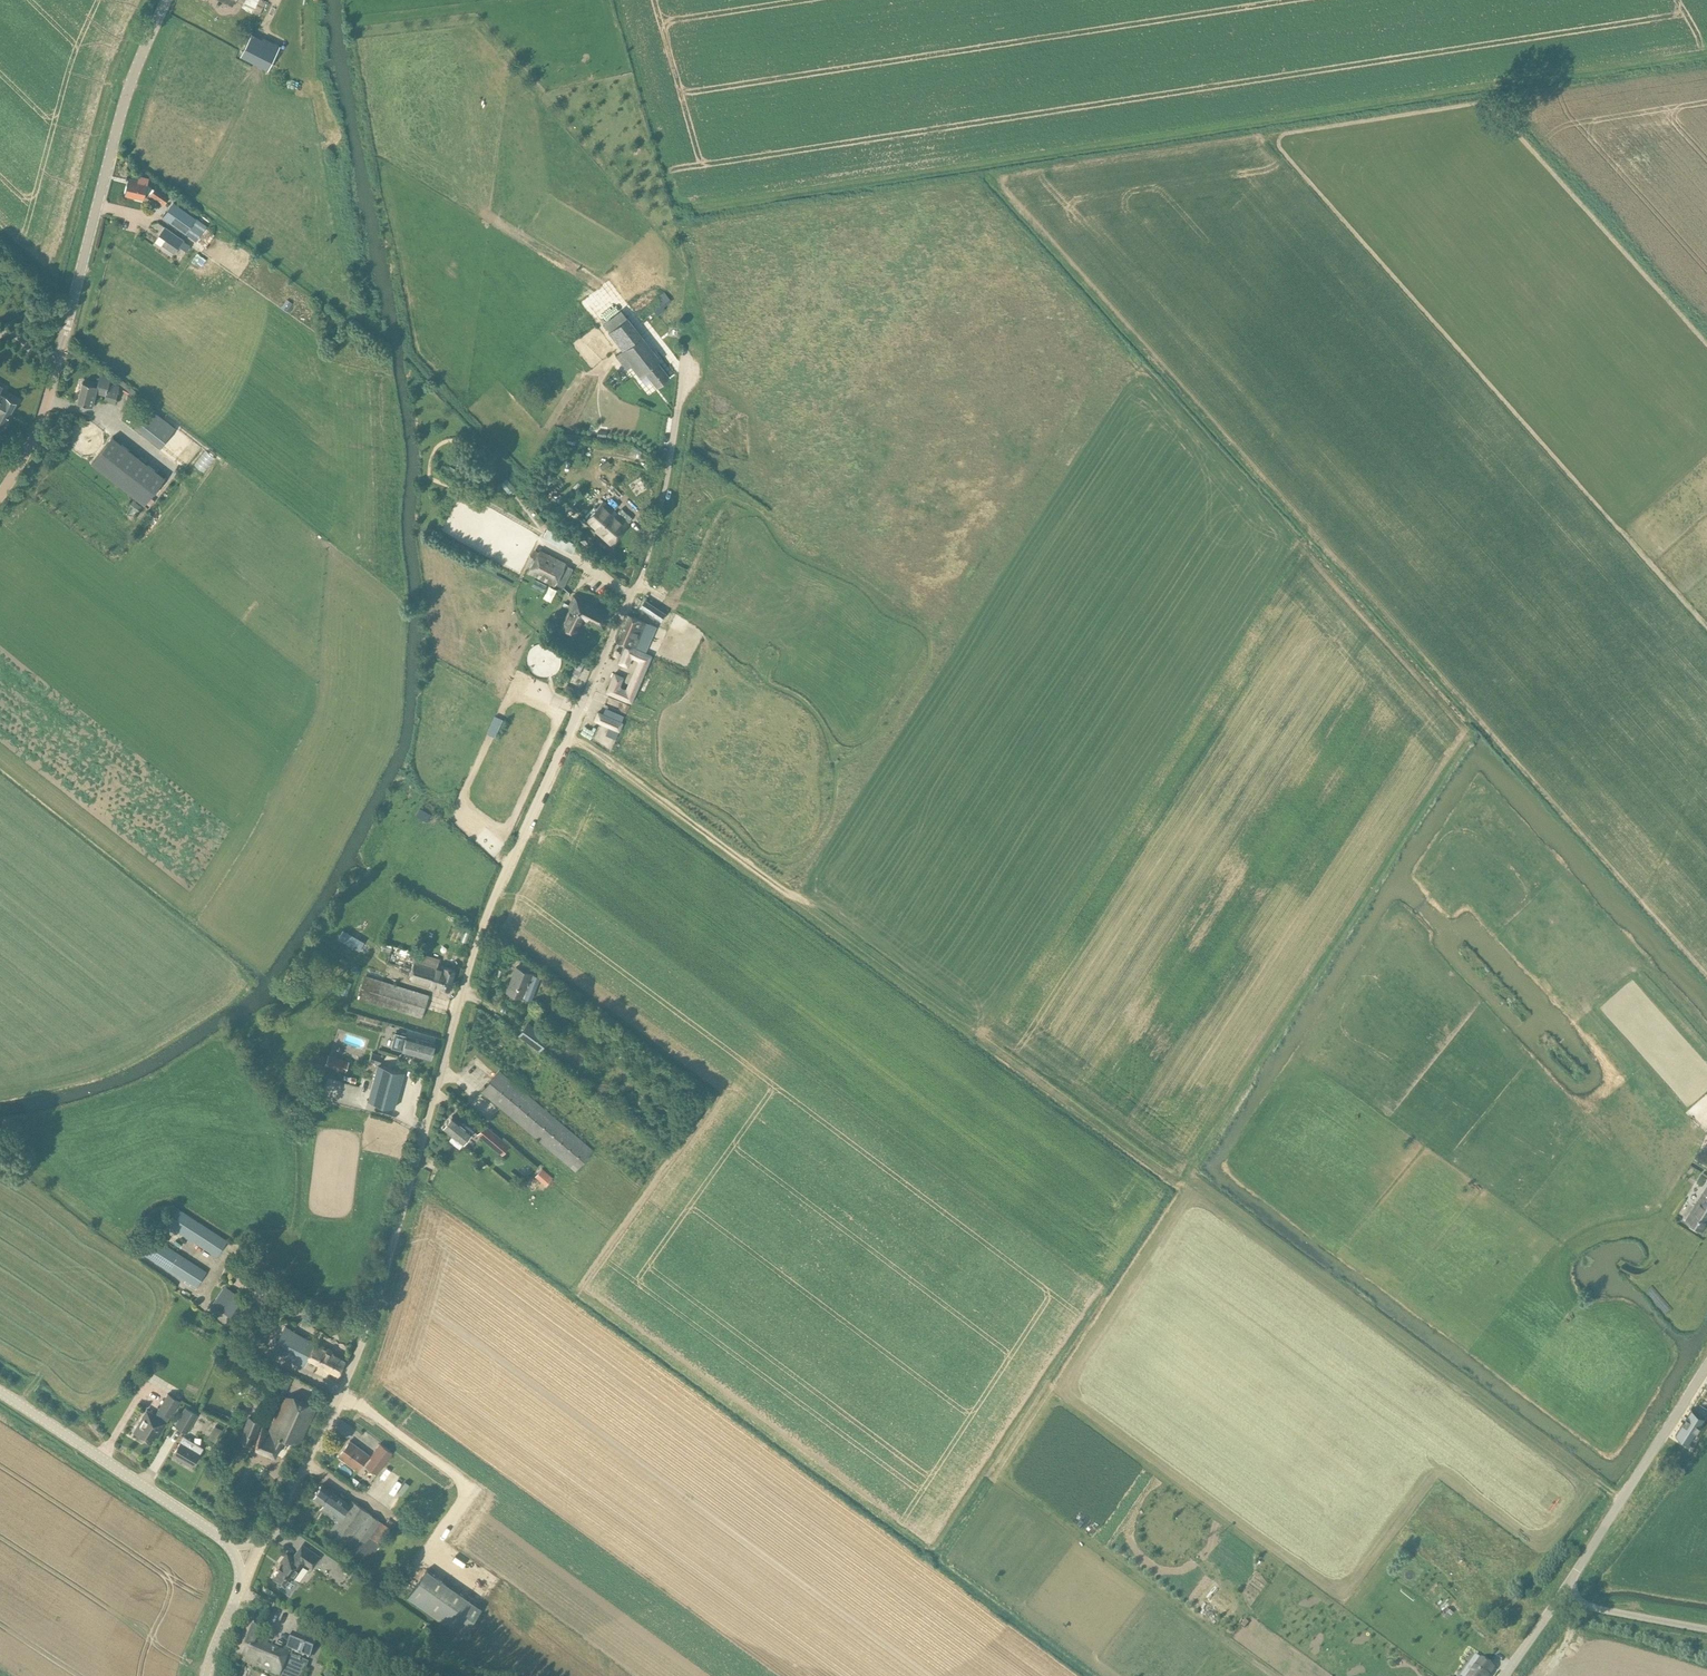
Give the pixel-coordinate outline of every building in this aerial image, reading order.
[(259,16),(267,0),(266,0),(245,0),(241,7),(259,16)] [(252,34),(241,56),(267,69),(279,45),(265,38),(264,40),(252,34)] [(147,184),(148,179),(139,177),(138,181),(129,179),(126,194),(144,198),(145,191),(150,195),(163,204),(170,194),(157,185),(154,189),(147,184)] [(163,217),(195,240),(205,226),(173,203),(163,217)] [(165,226),(159,235),(166,240),(162,245),(174,254),(184,240),(165,226)] [(657,316),(666,309),(664,307),(671,300),(665,292),(639,312),(645,319),(653,311),(657,316)] [(287,299),(281,308),(287,312),(293,303),(287,299)] [(660,360),(622,311),(603,325),(622,350),(620,352),(614,357),(619,364),(626,359),(641,378),(647,374),(657,387),(669,377),(658,362),(660,360)] [(109,383),(111,377),(100,374),(97,385),(83,382),(78,402),(92,406),(96,391),(106,393),(104,401),(115,403),(120,386),(109,383)] [(135,390),(120,378),(117,382),(132,394),(135,390)] [(1,428),(16,402),(0,393),(0,427),(1,428)] [(136,427),(154,442),(170,423),(151,408),(143,419),(136,427)] [(165,477),(113,437),(92,463),(144,504),(165,477)] [(465,461),(459,470),(465,474),(471,464),(465,461)] [(133,500),(128,506),(137,513),(142,506),(133,500)] [(629,524),(604,502),(589,518),(614,541),(629,524)] [(539,551),(527,573),(554,587),(555,585),(563,589),(573,568),(539,551)] [(535,579),(532,585),(543,592),(547,585),(535,579)] [(663,587),(659,593),(665,597),(669,591),(663,587)] [(559,630),(563,632),(573,637),(583,618),(603,628),(609,614),(574,596),(569,608),(570,609),(559,630)] [(607,692),(617,696),(631,702),(651,655),(635,648),(646,622),(628,614),(616,641),(627,645),(619,663),(626,666),(631,655),(642,659),(627,692),(617,687),(622,676),(615,673),(607,692)] [(595,720),(605,724),(619,730),(623,722),(598,712),(595,720)] [(490,733),(498,736),(506,718),(497,715),(490,733)] [(416,815),(427,821),(431,814),(420,808),(416,815)] [(365,944),(344,932),(339,940),(360,952),(365,944)] [(392,945),(384,943),(382,950),(390,952),(392,945)] [(439,960),(416,953),(409,978),(449,990),(455,970),(438,965),(439,960)] [(445,962),(456,966),(459,957),(452,955),(451,959),(447,958),(445,962)] [(359,997),(412,1014),(422,1017),(429,996),(384,982),(387,973),(369,967),(359,997)] [(516,967),(507,991),(517,995),(521,997),(529,1000),(531,1001),(541,977),(534,974),(531,973),(526,971),(516,967)] [(527,1022),(518,1035),(540,1051),(549,1038),(527,1022)] [(245,1031),(241,1034),(245,1040),(249,1038),(245,1031)] [(403,1050),(420,1055),(431,1058),(435,1043),(407,1035),(403,1050)] [(383,1056),(372,1053),(369,1061),(379,1064),(383,1056)] [(346,1072),(349,1061),(329,1054),(325,1065),(346,1072)] [(368,1101),(383,1105),(394,1108),(404,1071),(378,1064),(368,1101)] [(493,1079),(482,1092),(490,1099),(575,1170),(592,1150),(511,1080),(499,1071),(493,1079)] [(464,1125),(461,1123),(452,1116),(443,1127),(453,1135),(450,1139),(459,1147),(474,1130),(466,1124),(464,1125)] [(478,1134),(495,1148),(502,1155),(510,1145),(502,1139),(485,1125),(478,1134)] [(550,1183),(543,1184),(544,1194),(551,1193),(550,1183)] [(1687,1221),(1689,1223),(1702,1230),(1706,1222),(1706,1190),(1703,1196),(1706,1199),(1701,1207),(1697,1205),(1691,1214),(1687,1221)] [(228,1241),(177,1208),(166,1224),(218,1257),(228,1241)] [(146,1256),(196,1288),(207,1271),(156,1238),(146,1256)] [(224,1288),(213,1304),(237,1319),(242,1312),(250,1317),(256,1308),(224,1288)] [(273,1350),(294,1361),(304,1366),(308,1358),(317,1363),(338,1375),(346,1360),(285,1328),(273,1350)] [(283,1396),(293,1378),(282,1371),(272,1389),(283,1396)] [(189,1384),(186,1389),(196,1394),(199,1389),(189,1384)] [(171,1417),(181,1401),(168,1393),(158,1409),(171,1417)] [(284,1437),(300,1445),(316,1409),(286,1396),(270,1431),(264,1428),(255,1447),(275,1456),(284,1437)] [(186,1406),(175,1425),(188,1433),(199,1414),(186,1406)] [(134,1431),(137,1433),(140,1435),(140,1438),(145,1441),(148,1439),(152,1442),(156,1435),(158,1436),(167,1422),(147,1410),(134,1431)] [(1688,1413),(1675,1436),(1688,1445),(1703,1421),(1688,1413)] [(240,1440),(252,1446),(261,1422),(248,1416),(240,1440)] [(184,1437),(179,1445),(173,1455),(181,1459),(181,1458),(192,1464),(192,1466),(199,1454),(188,1447),(191,1441),(184,1437)] [(368,1454),(359,1447),(350,1441),(339,1456),(357,1469),(368,1454)] [(370,1456),(372,1457),(366,1465),(377,1474),(393,1452),(380,1443),(370,1456)] [(391,1529),(361,1507),(352,1500),(349,1504),(322,1484),(313,1496),(324,1504),(320,1509),(337,1521),(326,1536),(365,1564),(391,1529)] [(279,1570),(274,1577),(285,1585),(282,1589),(291,1596),(299,1583),(293,1579),(305,1562),(312,1567),(319,1557),(303,1546),(294,1558),(287,1554),(280,1564),(278,1567),(277,1568),(276,1569),(277,1569),(279,1570)] [(427,1570),(407,1597),(462,1636),(482,1608),(427,1570)] [(288,1657),(289,1655),(256,1640),(260,1632),(247,1626),(233,1657),(276,1675),(303,1675),(308,1663),(291,1656),(290,1658),(288,1657)] [(287,1648),(310,1658),(316,1643),(293,1633),(287,1648)] [(1461,1675),(1462,1675),(1489,1675),(1495,1669),(1486,1662),(1481,1659),(1476,1655),(1461,1675)]
